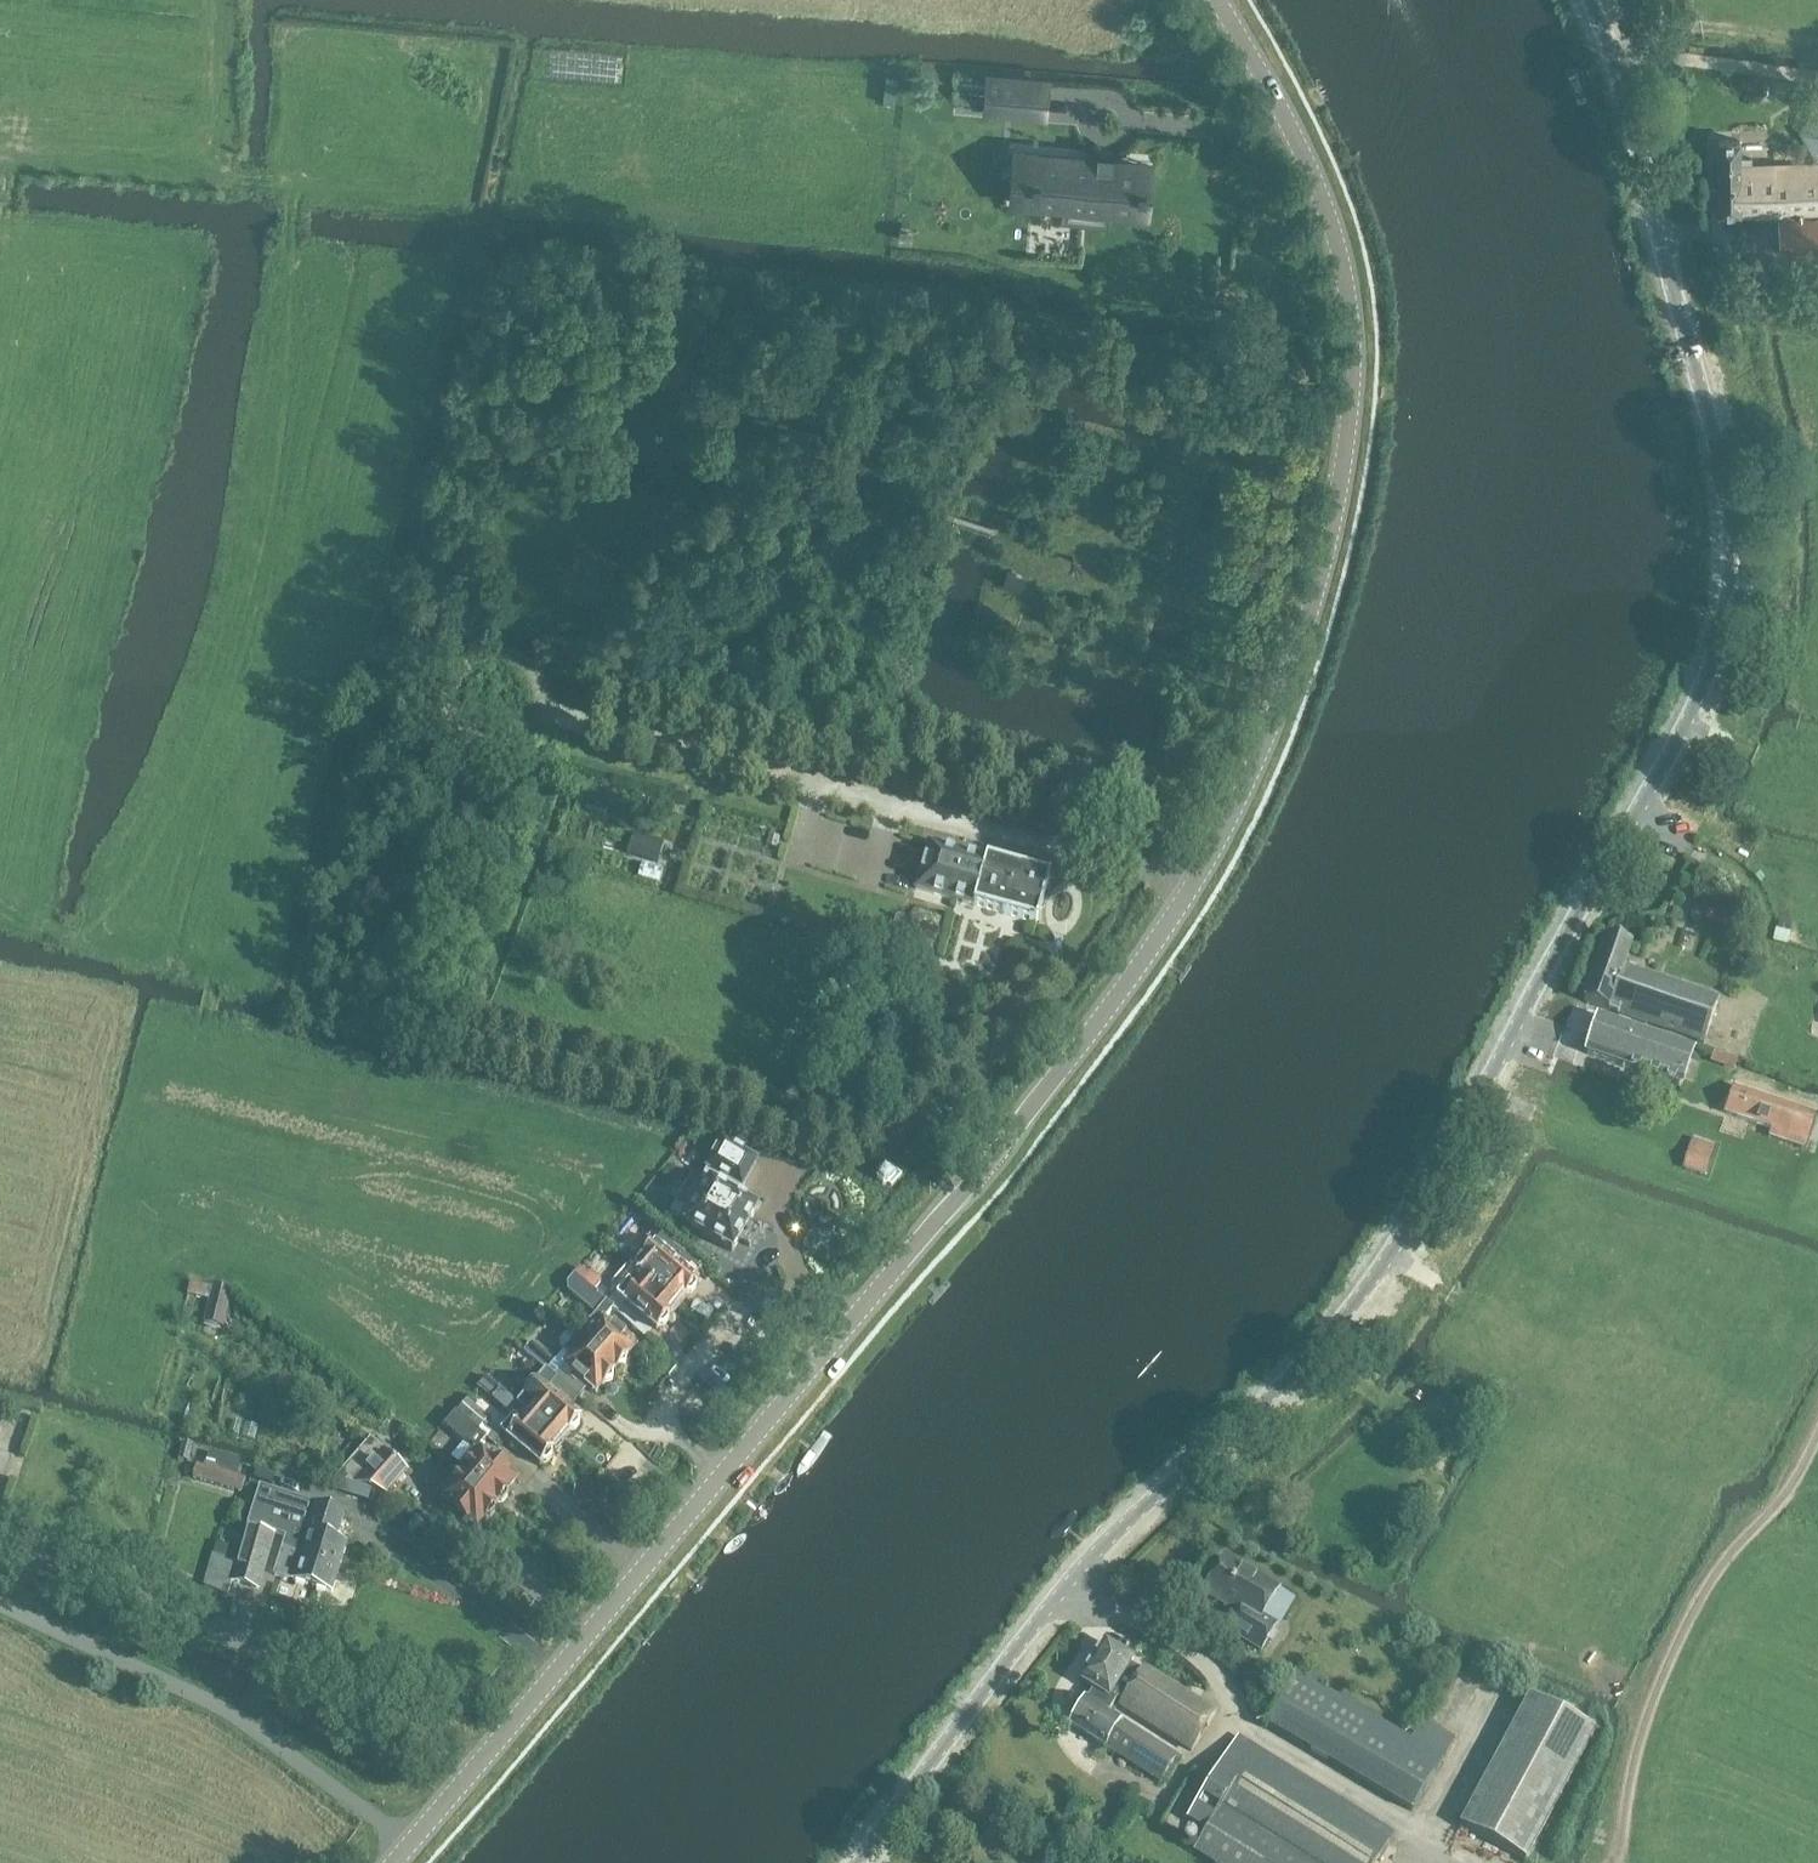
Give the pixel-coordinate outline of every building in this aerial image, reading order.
[(988,76),(984,117),(1047,122),(1051,81),(988,76)] [(1807,130),(1817,149),(1817,110),(1807,130)] [(1781,218),(1817,217),(1817,163),(1751,165),(1751,160),(1738,160),(1738,140),(1718,141),(1719,213),(1781,211),(1781,218)] [(1032,172),(1032,181),(1035,182),(1034,197),(1066,200),(1066,189),(1110,193),(1107,225),(1109,225),(1110,209),(1111,204),(1140,206),(1142,191),(1145,191),(1146,182),(1142,182),(1144,166),(1114,164),(1114,158),(1115,151),(1113,151),(1112,164),(1098,162),(1099,149),(1098,149),(1097,157),(1097,162),(1038,157),(1036,172),(1032,172)] [(1781,218),(1778,218),(1779,251),(1817,250),(1817,217),(1781,218)] [(659,860),(663,843),(633,835),(629,852),(659,860)] [(929,843),(916,889),(1036,923),(1049,877),(929,843)] [(1625,966),(1633,946),(1607,937),(1584,1002),(1705,1042),(1720,997),(1625,966)] [(1600,1017),(1588,1054),(1682,1086),(1694,1048),(1600,1017)] [(1724,1111),(1809,1140),(1817,1115),(1817,1114),(1733,1085),(1724,1111)] [(1705,1174),(1716,1144),(1692,1136),(1682,1166),(1705,1174)] [(692,1174),(677,1198),(669,1213),(687,1223),(686,1225),(732,1251),(739,1240),(750,1247),(761,1227),(750,1220),(757,1209),(735,1196),(740,1188),(741,1189),(756,1163),(723,1143),(708,1170),(709,1170),(703,1180),(692,1174)] [(877,1179),(883,1184),(888,1184),(895,1175),(884,1166),(877,1175),(877,1179)] [(659,1248),(638,1272),(678,1305),(681,1301),(685,1297),(687,1294),(692,1294),(696,1288),(696,1284),(698,1281),(659,1248)] [(638,1272),(617,1296),(657,1330),(659,1327),(664,1326),(669,1321),(668,1316),(670,1314),(671,1314),(678,1305),(638,1272)] [(568,1284),(554,1300),(577,1320),(588,1307),(596,1314),(577,1337),(616,1371),(619,1368),(625,1365),(627,1359),(630,1355),(625,1352),(632,1344),(625,1338),(625,1337),(614,1327),(613,1328),(603,1320),(613,1308),(600,1297),(575,1276),(568,1284)] [(214,1288),(213,1289),(204,1323),(222,1328),(231,1292),(214,1288)] [(527,1348),(524,1352),(545,1370),(579,1399),(588,1388),(592,1391),(599,1383),(603,1387),(606,1383),(612,1381),(613,1374),(616,1371),(577,1337),(576,1338),(575,1337),(573,1336),(569,1336),(566,1337),(563,1339),(561,1342),(560,1346),(561,1350),(563,1353),(554,1364),(536,1349),(534,1351),(531,1348),(527,1348)] [(545,1370),(517,1404),(561,1442),(568,1434),(570,1431),(575,1431),(580,1425),(579,1420),(582,1418),(570,1408),(579,1399),(545,1370)] [(486,1377),(477,1388),(492,1400),(513,1419),(501,1432),(540,1466),(542,1463),(547,1463),(552,1457),(552,1453),(554,1450),(561,1442),(517,1404),(486,1377)] [(1450,1395),(1445,1408),(1457,1412),(1462,1399),(1450,1395)] [(489,1418),(468,1399),(456,1413),(478,1431),(489,1418)] [(473,1451),(456,1471),(496,1505),(498,1503),(503,1503),(507,1497),(507,1492),(509,1489),(516,1481),(508,1475),(509,1474),(494,1462),(477,1448),(486,1438),(478,1431),(456,1413),(444,1427),(473,1451)] [(371,1440),(338,1480),(387,1494),(407,1472),(371,1440)] [(188,1462),(192,1446),(183,1443),(178,1460),(188,1462)] [(196,1466),(192,1477),(241,1492),(245,1479),(235,1476),(239,1464),(211,1455),(207,1467),(197,1464),(196,1466)] [(495,1507),(496,1505),(456,1471),(437,1494),(443,1500),(454,1509),(454,1510),(468,1522),(469,1521),(476,1528),(483,1520),(486,1517),(490,1517),(495,1511),(495,1507)] [(336,1540),(344,1514),(260,1488),(248,1525),(249,1525),(275,1534),(286,1537),(282,1550),(340,1568),(347,1543),(336,1540)] [(259,1590),(275,1534),(249,1525),(248,1527),(248,1526),(238,1561),(232,1582),(259,1590)] [(340,1568),(282,1550),(275,1575),(288,1580),(288,1579),(332,1593),(340,1568)] [(232,1582),(238,1561),(213,1554),(204,1586),(227,1596),(232,1582)] [(1288,1599),(1273,1592),(1274,1590),(1220,1562),(1202,1596),(1239,1616),(1230,1633),(1262,1650),(1288,1599)] [(1087,1699),(1070,1726),(1161,1783),(1178,1757),(1108,1713),(1117,1699),(1122,1702),(1119,1706),(1191,1751),(1215,1713),(1144,1668),(1141,1672),(1130,1665),(1132,1661),(1104,1643),(1080,1682),(1096,1692),(1090,1702),(1087,1699)] [(1452,1743),(1412,1719),(1404,1733),(1395,1728),(1381,1721),(1296,1672),(1266,1724),(1411,1811),(1452,1743)] [(1524,1860),(1593,1732),(1529,1698),(1460,1826),(1524,1860)] [(1192,1850),(1213,1862),(1377,1862),(1393,1836),(1256,1749),(1244,1744),(1212,1794),(1221,1805),(1192,1850)] [(1185,1839),(1223,1775),(1200,1760),(1161,1826),(1185,1839)]
